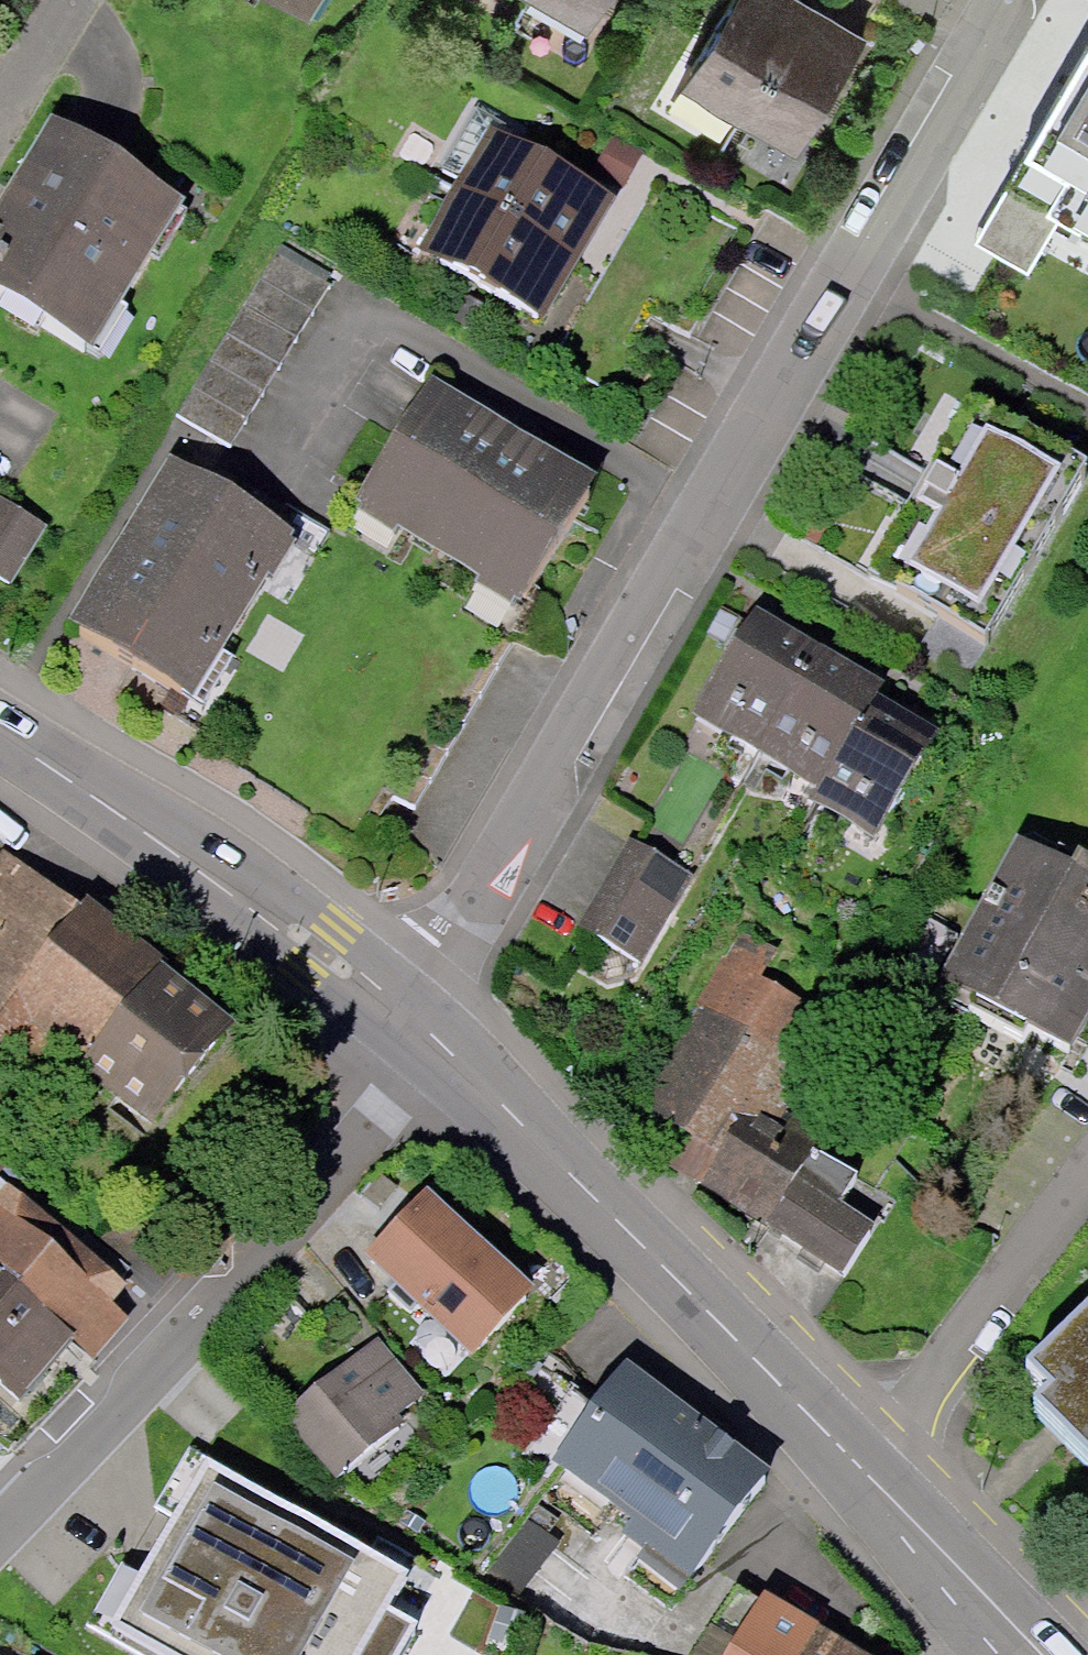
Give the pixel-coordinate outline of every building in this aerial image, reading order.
[(320,17),(331,0),(292,0),(320,17)] [(590,44),(619,0),(523,0),(590,44)] [(797,163),(866,52),(780,0),(742,0),(684,93),(797,163)] [(88,363),(181,216),(54,137),(0,222),(0,308),(88,363)] [(534,336),(602,216),(476,144),(407,265),(534,336)] [(421,398),(349,514),(512,614),(584,498),(421,398)] [(865,583),(976,650),(1080,477),(970,411),(865,583)] [(176,714),(285,547),(161,467),(52,634),(176,714)] [(3,592),(37,535),(0,514),(0,590),(3,592)] [(752,626),(691,728),(807,797),(799,812),(873,856),(936,751),(869,712),(876,700),(752,626)] [(934,993),(1063,1065),(1087,1020),(1087,875),(1020,838),(934,993)] [(625,848),(575,935),(639,971),(689,884),(625,848)] [(0,875),(0,1051),(18,1064),(36,1040),(70,1065),(52,1088),(141,1154),(233,1032),(81,917),(72,929),(0,875)] [(735,932),(621,1108),(667,1137),(647,1167),(827,1283),(868,1221),(836,1200),(850,1179),(808,1152),(803,1160),(762,1134),(826,1034),(752,986),(771,955),(735,932)] [(10,1163),(0,1154),(0,1174),(10,1163)] [(0,1190),(0,1378),(23,1397),(71,1340),(93,1358),(129,1316),(112,1301),(126,1284),(6,1183),(0,1190)] [(363,1270),(467,1366),(521,1307),(417,1211),(363,1270)] [(1033,1361),(1051,1380),(1029,1401),(1087,1462),(1087,1308),(1033,1361)] [(425,1401),(375,1343),(270,1433),(319,1491),(425,1401)] [(686,1588),(762,1495),(627,1385),(551,1478),(686,1588)] [(187,1472),(85,1654),(395,1654),(424,1603),(187,1472)] [(747,1607),(716,1654),(831,1654),(747,1607)]
